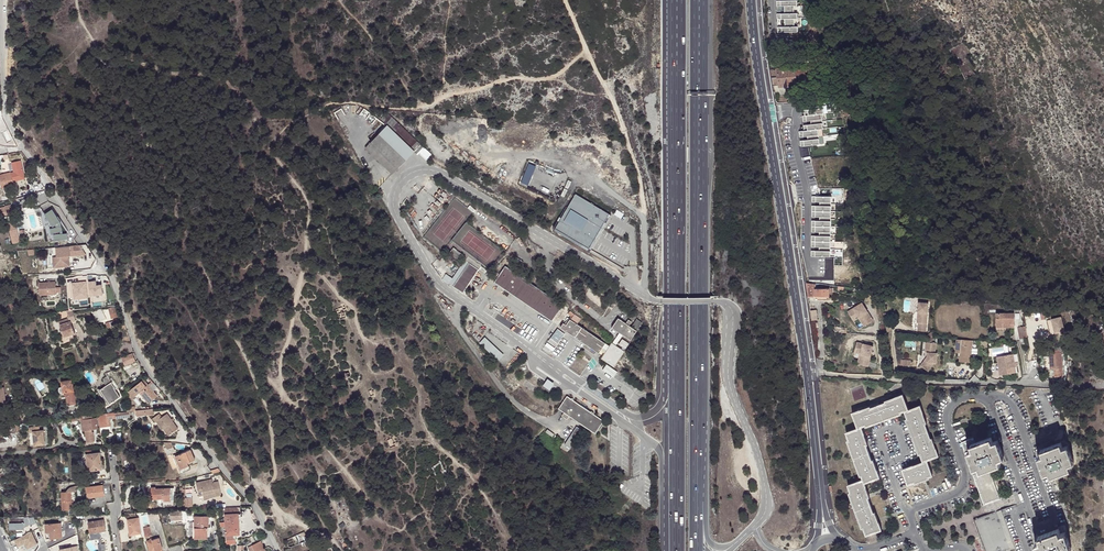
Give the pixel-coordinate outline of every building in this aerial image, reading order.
[(784,1),(777,1),(777,6),(784,6),(785,14),(777,14),(777,19),(785,19),(785,27),(777,27),(778,32),(798,32),(798,27),(794,27),(794,19),(798,19),(797,13),(794,14),(794,6),(797,6),(797,0),(794,1),(794,0),(784,0),(784,1)] [(822,106),(811,107),(812,109),(804,110),(804,116),(802,116),(803,122),(811,121),(811,125),(803,126),(804,131),(799,132),(799,137),(807,136),(808,140),(800,141),(801,147),(820,144),(818,129),(822,129),(823,129),(821,114),(823,114),(822,106)] [(417,153),(423,147),(408,133),(387,113),(381,119),(387,125),(414,151),(417,153)] [(414,151),(387,125),(365,148),(392,174),(414,151)] [(431,155),(423,147),(417,153),(418,154),(420,152),(427,159),(431,155)] [(10,171),(0,174),(0,189),(14,185),(12,180),(16,179),(15,176),(23,174),(20,161),(11,163),(14,172),(14,173),(11,174),(11,173),(10,171)] [(609,214),(575,194),(555,228),(559,230),(561,228),(574,236),(573,238),(589,248),(609,214)] [(831,197),(812,197),(812,202),(820,202),(820,206),(812,206),(812,217),(820,217),(820,221),(812,221),(811,232),(820,232),(819,237),(811,236),(811,247),(819,248),(819,252),(811,251),(811,257),(830,257),(831,197)] [(11,205),(5,206),(5,207),(0,208),(0,214),(1,217),(7,216),(7,217),(13,216),(11,205)] [(51,209),(44,213),(51,226),(53,225),(55,227),(48,228),(49,233),(58,232),(58,234),(51,235),(51,241),(65,240),(64,234),(60,234),(59,222),(51,209)] [(611,215),(609,214),(589,248),(573,238),(574,236),(561,228),(559,230),(555,228),(554,230),(589,251),(611,215)] [(20,242),(16,225),(9,227),(12,244),(20,242)] [(80,245),(56,247),(57,256),(54,256),(54,266),(70,265),(69,255),(87,254),(80,245)] [(453,247),(452,249),(462,256),(463,254),(453,247)] [(462,256),(452,249),(449,253),(459,260),(462,256)] [(94,256),(88,259),(91,264),(97,264),(98,262),(94,256)] [(467,256),(464,261),(468,263),(454,285),(453,286),(463,292),(481,265),(467,256)] [(468,263),(464,261),(450,282),(454,285),(468,263)] [(505,266),(500,274),(494,282),(529,305),(552,320),(562,305),(551,297),(530,283),(528,282),(531,278),(525,274),(522,278),(513,272),(516,268),(512,265),(509,269),(505,266)] [(494,282),(500,274),(496,272),(491,279),(494,282)] [(56,281),(39,282),(40,295),(49,294),(49,298),(60,297),(60,296),(59,287),(56,287),(56,281)] [(807,283),(808,296),(816,295),(830,295),(829,288),(816,289),(815,284),(807,283)] [(929,303),(919,303),(917,323),(918,323),(918,331),(926,331),(929,303)] [(861,308),(846,315),(849,322),(854,320),(855,322),(859,320),(860,324),(859,325),(861,330),(869,327),(861,308)] [(996,313),(996,327),(1003,327),(1003,323),(1014,323),(1014,313),(996,313)] [(1041,316),(1029,318),(1032,334),(1041,332),(1039,323),(1042,322),(1041,316)] [(1061,317),(1052,319),(1055,333),(1064,330),(1061,317)] [(612,327),(619,332),(622,334),(630,339),(636,330),(629,325),(626,323),(618,318),(612,327)] [(597,350),(599,351),(600,350),(602,347),(605,343),(587,331),(570,319),(566,325),(563,323),(560,327),(580,340),(596,351),(597,350)] [(74,334),(71,322),(60,325),(64,337),(74,334)] [(125,325),(117,327),(120,336),(125,340),(130,341),(125,325)] [(1027,337),(1025,326),(1018,327),(1020,339),(1025,338),(1027,337)] [(558,328),(548,342),(554,347),(564,332),(558,328)] [(619,332),(612,344),(615,345),(622,334),(619,332)] [(497,360),(503,355),(485,336),(479,342),(497,360)] [(973,340),(957,339),(956,352),(960,353),(960,344),(972,345),(973,340)] [(857,342),(855,350),(861,352),(860,354),(863,354),(862,359),(861,358),(859,364),(868,366),(873,346),(857,342)] [(936,343),(927,343),(925,360),(921,366),(928,371),(934,363),(937,363),(937,353),(936,353),(936,343)] [(609,351),(606,354),(604,358),(613,364),(622,351),(615,345),(612,344),(607,350),(609,351)] [(960,344),(960,353),(959,361),(971,362),(972,345),(960,344)] [(1050,369),(1051,369),(1054,369),(1054,373),(1054,377),(1062,376),(1061,352),(1060,352),(1059,349),(1050,350),(1050,353),(1049,353),(1050,369)] [(1013,353),(1001,356),(1004,374),(1017,371),(1015,366),(1014,361),(1013,353)] [(133,354),(121,358),(125,366),(136,361),(133,354)] [(547,378),(542,385),(549,389),(554,383),(547,378)] [(74,394),(73,383),(71,383),(71,380),(67,380),(62,380),(62,381),(61,381),(62,387),(63,392),(63,393),(65,393),(65,395),(74,394)] [(146,386),(141,381),(129,391),(134,396),(140,391),(142,393),(141,394),(148,403),(157,396),(148,385),(146,386)] [(115,387),(111,382),(100,389),(110,404),(120,397),(114,388),(115,387)] [(848,485),(851,492),(858,510),(864,528),(867,535),(882,530),(879,522),(877,523),(876,520),(878,519),(877,515),(874,516),(873,513),(874,512),(868,498),(867,495),(869,494),(867,490),(865,491),(864,488),(866,487),(865,482),(880,477),(877,469),(875,470),(874,467),(876,466),(875,462),(872,463),(871,460),(872,460),(867,445),(866,445),(865,442),(867,441),(866,437),(863,438),(862,435),(864,434),(862,427),(866,425),(883,418),(901,412),(905,411),(908,418),(915,436),(921,454),(924,461),(903,469),(909,484),(915,482),(929,477),(933,475),(927,460),(939,456),(936,448),(934,449),(933,446),(935,445),(933,441),(931,442),(930,439),(931,438),(925,424),(924,424),(923,421),(926,420),(924,416),(922,417),(921,414),(923,413),(920,405),(909,409),(903,394),(895,397),(896,399),(893,400),(892,398),(888,399),(889,402),(886,403),(886,402),(871,407),(871,409),(868,409),(868,407),(863,408),(864,411),(861,412),(860,410),(853,412),(858,428),(846,432),(849,439),(856,458),(862,475),(864,479),(848,485)] [(570,400),(571,399),(567,396),(558,408),(564,412),(562,416),(567,419),(569,416),(595,433),(603,420),(593,414),(592,415),(590,413),(590,412),(572,400),(571,401),(570,400)] [(127,416),(127,412),(99,415),(100,427),(111,426),(109,417),(127,416)] [(883,418),(866,425),(866,427),(886,420),(902,414),(901,412),(883,418)] [(150,419),(152,422),(154,422),(159,430),(161,429),(162,428),(167,435),(175,429),(165,414),(159,418),(157,414),(150,419)] [(87,416),(81,417),(82,419),(83,430),(85,430),(86,429),(92,428),(97,428),(96,418),(88,419),(87,416)] [(915,436),(908,418),(906,419),(913,437),(919,455),(921,454),(915,436)] [(19,424),(10,426),(11,434),(18,433),(17,432),(21,431),(19,424)] [(39,426),(36,426),(36,431),(33,431),(33,432),(34,445),(45,444),(43,430),(40,431),(39,426)] [(576,427),(565,444),(570,448),(582,430),(576,427)] [(92,432),(92,428),(86,429),(87,432),(85,432),(87,442),(90,442),(91,445),(94,445),(93,441),(95,441),(94,432),(92,432)] [(962,442),(965,452),(969,450),(976,468),(980,467),(981,471),(974,474),(985,504),(1000,498),(989,468),(1001,464),(999,459),(1003,458),(996,441),(993,442),(991,437),(976,443),(974,438),(962,442)] [(860,476),(862,475),(856,458),(849,439),(848,440),(855,459),(860,476)] [(998,440),(996,441),(1003,458),(1005,457),(998,440)] [(1043,455),(1039,456),(1046,473),(1049,472),(1051,477),(1070,469),(1069,464),(1072,463),(1066,446),(1062,447),(1061,442),(1041,450),(1043,455)] [(1068,446),(1066,446),(1072,463),(1074,463),(1068,446)] [(196,459),(191,450),(176,456),(182,468),(190,465),(189,463),(196,459)] [(969,450),(965,452),(974,474),(981,471),(980,467),(976,468),(969,450)] [(102,470),(101,453),(86,454),(88,472),(102,470)] [(1046,473),(1039,456),(1037,457),(1044,474),(1046,473)] [(11,466),(3,470),(6,476),(7,476),(14,473),(11,466)] [(212,479),(196,483),(199,496),(203,495),(215,492),(216,496),(221,495),(219,482),(213,483),(212,479)] [(86,486),(87,495),(91,495),(92,497),(104,495),(103,484),(86,486)] [(76,485),(76,486),(73,486),(70,487),(68,489),(66,491),(62,492),(62,510),(74,509),(73,500),(72,501),(72,492),(77,491),(76,485)] [(172,501),(170,488),(157,489),(157,487),(152,487),(153,499),(166,498),(166,507),(176,506),(176,500),(172,501)] [(858,510),(851,492),(849,493),(856,511),(862,528),(864,528),(858,510)] [(183,506),(192,507),(192,498),(183,498),(183,506)] [(239,533),(238,507),(224,507),(225,534),(234,533),(239,533)] [(170,510),(170,519),(181,519),(181,510),(170,510)] [(160,511),(152,511),(152,519),(162,519),(160,511)] [(207,526),(207,515),(193,515),(194,535),(207,535),(207,526)] [(139,518),(127,519),(130,535),(136,534),(135,533),(141,532),(139,518)] [(89,521),(90,528),(96,527),(97,532),(107,530),(105,519),(89,521)] [(46,524),(46,528),(50,528),(50,532),(50,538),(63,538),(62,523),(46,524)] [(150,526),(143,528),(145,536),(152,534),(150,526)] [(1037,542),(1040,550),(1066,550),(1070,550),(1064,532),(1060,534),(1058,529),(1038,536),(1040,541),(1037,542)] [(31,532),(14,540),(18,547),(24,543),(27,549),(37,544),(31,532)] [(1065,532),(1064,532),(1070,550),(1072,549),(1065,532)] [(150,550),(157,550),(156,547),(162,546),(159,535),(147,538),(150,550)] [(261,541),(252,545),(255,550),(259,550),(261,550),(266,550),(261,541)]
